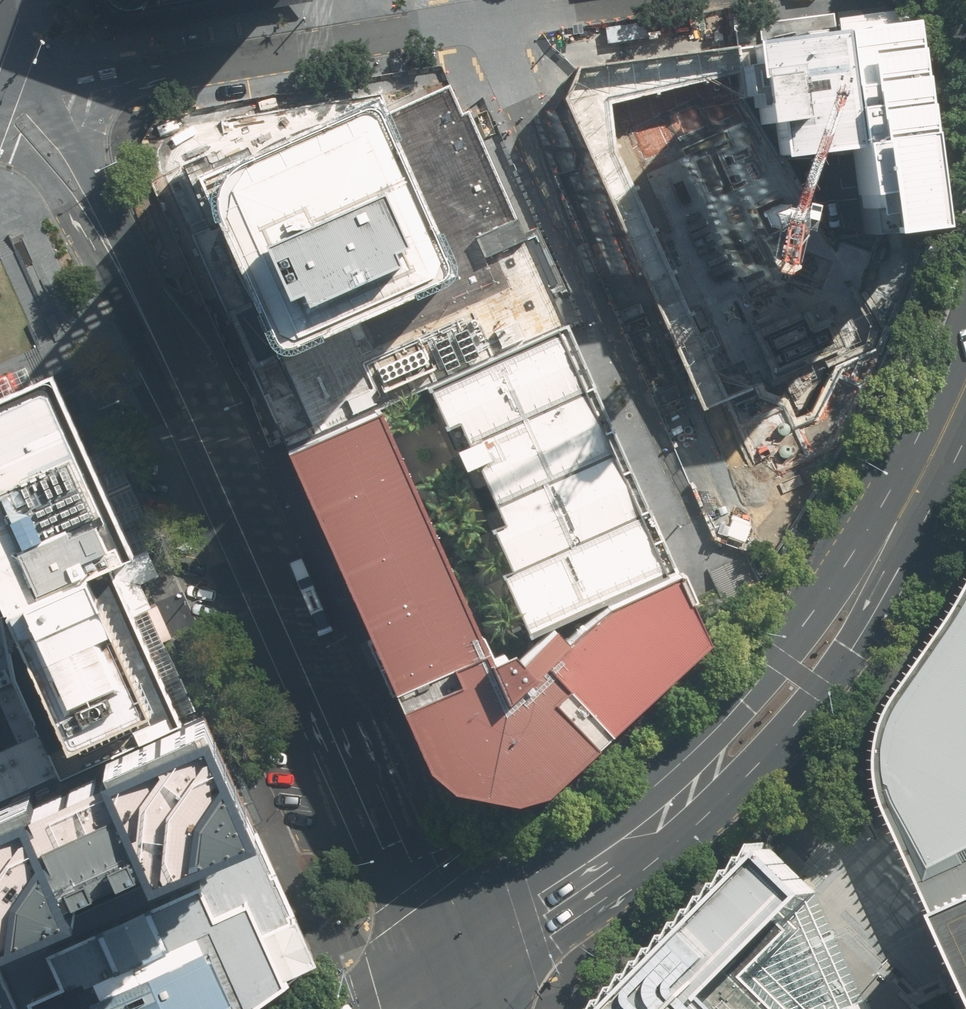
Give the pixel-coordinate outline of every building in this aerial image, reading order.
[(835,18),(837,34),(903,26),(912,25),(910,9),(835,18)] [(808,38),(837,34),(835,18),(834,13),(805,17),(758,24),(761,45),(789,41),(808,38)] [(929,202),(903,26),(837,34),(852,146),(864,234),(929,226),(932,223),(929,202)] [(761,45),(749,46),(759,127),(773,125),(777,156),(783,155),(823,150),(852,146),(837,34),(808,38),(789,41),(761,45)] [(739,73),(736,48),(694,54),(643,61),(576,71),(564,101),(602,184),(668,329),(703,406),(725,397),(678,289),(615,145),(611,104),(698,83),(739,73)] [(725,397),(703,406),(730,463),(744,491),(754,512),(757,519),(775,519),(782,503),(826,418),(878,317),(836,254),(739,105),(739,73),(698,83),(611,104),(615,145),(678,289),(725,397)] [(280,356),(317,439),(380,410),(430,388),(563,329),(470,111),(463,114),(450,86),(392,113),(384,95),(227,120),(207,126),(188,143),(172,165),(170,180),(189,235),(218,221),(257,299),(229,312),(253,370),(280,356)] [(530,633),(666,571),(570,326),(563,329),(430,388),(464,471),(477,465),(504,522),(491,528),(512,572),(503,576),(530,633)] [(133,555),(53,376),(0,400),(0,613),(133,555)] [(294,449),(433,767),(457,785),(514,800),(549,788),(711,642),(677,573),(600,607),(567,639),(555,625),(524,659),(515,648),(487,656),(380,410),(317,439),(294,449)] [(63,774),(207,717),(133,555),(0,613),(0,631),(5,641),(10,655),(16,667),(28,694),(39,719),(50,744),(63,774)] [(882,797),(925,897),(933,916),(945,912),(965,960),(965,596),(955,614),(902,691),(894,703),(885,722),(880,740),(878,755),(878,770),(879,784),(882,797)] [(22,792),(31,789),(63,774),(50,744),(39,719),(28,694),(16,667),(10,655),(5,641),(0,631),(0,801),(22,792)] [(207,717),(63,774),(31,789),(22,792),(0,801),(0,939),(255,825),(207,717)] [(272,987),(305,962),(251,830),(0,950),(0,1008),(240,1008),(272,987)] [(757,971),(797,927),(790,920),(819,892),(776,849),(775,847),(771,852),(767,847),(760,860),(756,857),(746,873),(742,871),(733,887),(730,881),(722,899),(717,895),(708,911),(704,907),(695,924),(691,921),(683,937),(679,932),(670,949),(666,945),(657,963),(653,958),(644,976),(640,971),(632,988),(628,985),(620,1001),(615,997),(609,1008),(792,1008),(757,971)]
